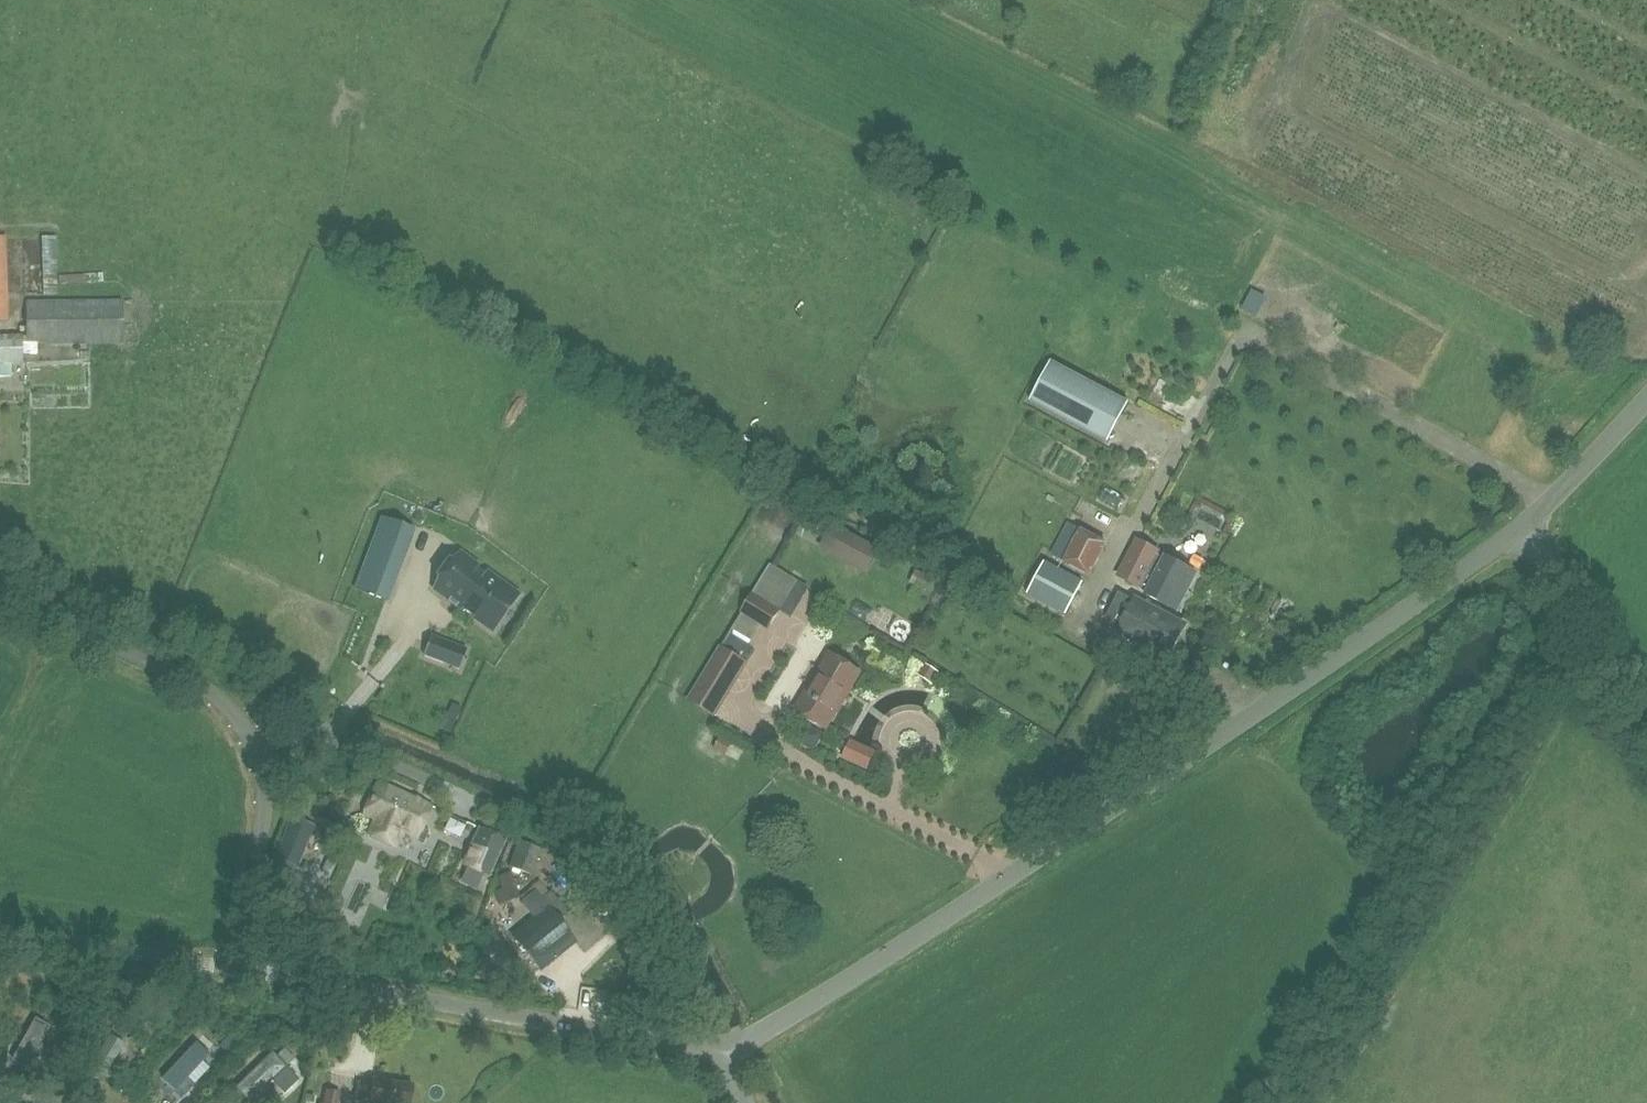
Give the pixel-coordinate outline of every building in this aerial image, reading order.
[(60,250),(57,227),(48,228),(51,252),(60,250)] [(31,281),(51,280),(49,252),(28,253),(27,235),(16,235),(17,257),(30,257),(31,281)] [(10,365),(22,364),(22,354),(36,354),(36,344),(122,343),(120,299),(25,299),(25,336),(22,336),(22,334),(0,335),(0,377),(10,377),(10,365)] [(1053,364),(1032,402),(1109,444),(1130,406),(1053,364)] [(1219,459),(1227,449),(1212,435),(1203,445),(1219,459)] [(1277,510),(1266,487),(1198,518),(1209,540),(1277,510)] [(355,588),(385,600),(411,529),(381,518),(355,588)] [(869,569),(882,544),(835,519),(822,544),(869,569)] [(1067,522),(1050,553),(1087,573),(1104,542),(1067,522)] [(1165,556),(1155,551),(1157,547),(1139,537),(1118,575),(1147,591),(1146,594),(1175,609),(1198,567),(1168,552),(1165,556)] [(799,608),(816,578),(774,554),(757,584),(799,608)] [(516,595),(459,555),(454,562),(453,561),(440,580),(435,587),(449,597),(446,601),(455,607),(458,603),(462,606),(463,605),(476,613),(474,616),(492,628),(493,627),(492,626),(514,596),(515,596),(516,595)] [(1045,563),(1027,596),(1066,616),(1084,583),(1045,563)] [(1119,631),(1140,642),(1138,645),(1139,645),(1141,642),(1170,657),(1186,626),(1120,591),(1113,605),(1128,613),(1119,631)] [(740,613),(768,631),(781,610),(753,592),(740,613)] [(474,632),(437,619),(431,634),(468,648),(474,632)] [(423,655),(442,662),(449,642),(431,635),(423,655)] [(714,717),(748,663),(743,660),(751,646),(733,635),(725,648),(721,646),(687,700),(714,717)] [(793,709),(825,728),(860,669),(828,649),(793,709)] [(924,663),(917,674),(932,683),(939,672),(924,663)] [(417,698),(422,686),(406,680),(402,692),(417,698)] [(842,757),(868,769),(875,752),(850,740),(842,757)] [(417,829),(428,807),(375,781),(359,812),(371,818),(363,834),(388,846),(396,830),(412,838),(413,837),(419,839),(422,831),(417,829)] [(290,816),(276,853),(300,862),(314,825),(290,816)] [(488,877),(506,839),(478,826),(461,865),(488,877)] [(517,840),(508,867),(532,875),(541,848),(517,840)] [(502,888),(514,884),(510,872),(497,876),(502,888)] [(574,888),(595,913),(596,913),(602,921),(614,911),(608,904),(605,906),(584,880),(574,888)] [(551,895),(542,902),(535,893),(523,902),(536,918),(514,937),(541,969),(574,942),(556,920),(566,913),(551,895)] [(456,914),(449,931),(462,936),(469,919),(456,914)] [(559,955),(560,971),(581,970),(581,954),(559,955)] [(110,1045),(97,1069),(111,1076),(123,1052),(110,1045)] [(370,1097),(354,1095),(353,1102),(410,1102),(413,1084),(372,1079),(370,1097)] [(340,1092),(324,1089),(322,1102),(338,1102),(340,1092)]
